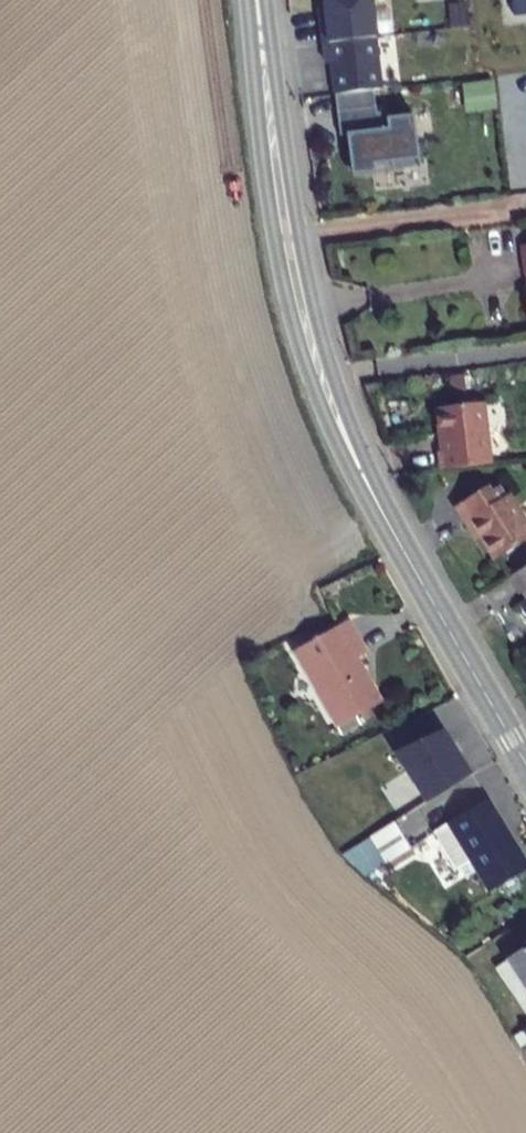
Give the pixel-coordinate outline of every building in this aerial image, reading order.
[(376,0),(327,0),(329,17),(324,18),(327,37),(379,30),(376,0)] [(385,82),(379,30),(327,37),(329,55),(336,55),(340,87),(379,82),(385,82)] [(342,103),(381,99),(379,82),(340,87),(342,103)] [(382,106),(381,99),(342,103),(345,129),(355,128),(359,167),(380,165),(379,158),(396,156),(397,163),(424,160),(418,108),(393,111),(393,105),(382,106)] [(442,447),(444,465),(496,458),(488,397),(439,403),(445,446),(442,447)] [(458,500),(470,518),(475,515),(499,553),(525,536),(525,509),(507,479),(494,487),(489,480),(458,500)] [(515,570),(525,588),(525,563),(515,570)] [(358,639),(349,644),(368,677),(372,693),(373,702),(392,690),(386,679),(380,682),(364,656),(368,653),(358,639)] [(349,644),(311,669),(344,720),(373,702),(372,693),(368,677),(349,644)] [(470,775),(442,729),(394,750),(423,804),(470,775)] [(438,830),(459,865),(470,858),(491,892),(525,871),(525,864),(509,835),(487,799),(438,830)] [(395,817),(370,832),(383,853),(408,838),(395,817)] [(493,960),(506,982),(510,979),(517,975),(525,989),(525,939),(493,960)] [(510,979),(525,1005),(525,989),(517,975),(510,979)]
